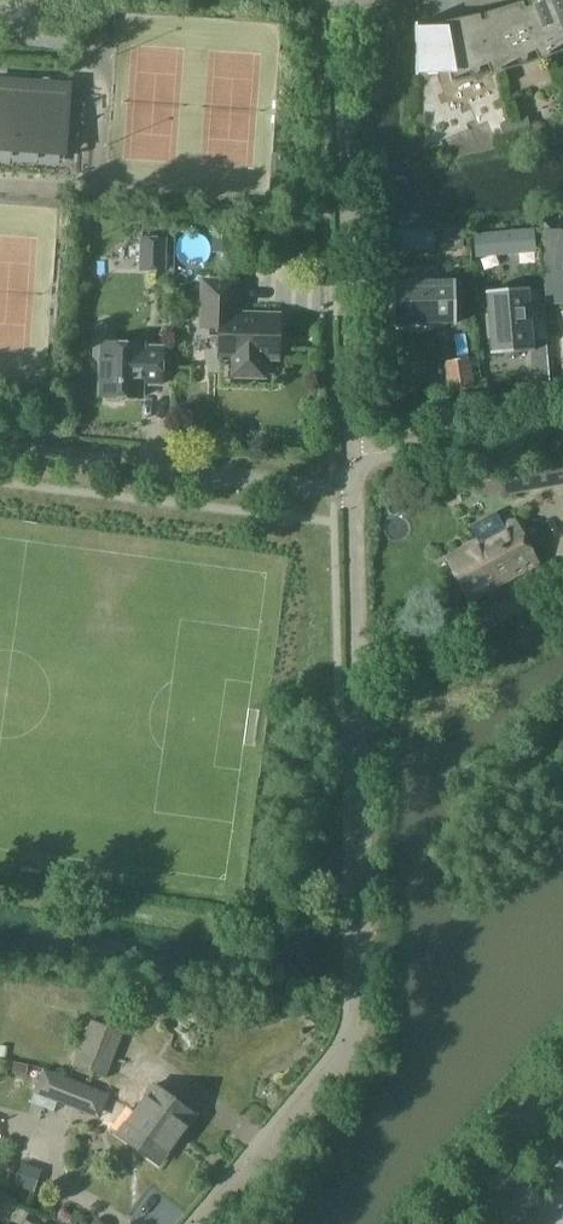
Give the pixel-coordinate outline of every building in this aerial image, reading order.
[(527,55),(535,51),(539,58),(537,59),(538,60),(552,56),(551,53),(548,54),(529,0),(528,1),(530,6),(521,9),(519,3),(508,7),(509,10),(489,16),(488,13),(486,13),(501,69),(503,68),(517,60),(518,61),(520,62),(521,63),(523,63),(524,62),(525,62),(526,61),(527,59),(527,58),(527,57),(527,55)] [(532,2),(531,0),(529,0),(548,54),(551,53),(562,45),(562,0),(538,0),(532,2)] [(480,70),(480,68),(488,65),(491,73),(489,73),(490,74),(504,71),(503,68),(501,69),(486,13),(484,14),(486,20),(477,22),(476,16),(464,18),(465,21),(444,26),(444,23),(441,23),(442,26),(417,27),(417,23),(415,23),(416,74),(418,74),(418,67),(449,67),(451,82),(455,81),(455,78),(469,72),(470,73),(471,74),(473,75),(474,75),(476,75),(477,74),(478,73),(479,72),(480,71),(480,70)] [(61,151),(64,108),(63,108),(63,116),(54,115),(56,87),(61,87),(61,85),(0,81),(0,146),(61,151)] [(517,130),(531,126),(528,117),(514,120),(517,130)] [(502,133),(517,130),(514,120),(500,124),(502,133)] [(519,227),(474,232),(477,255),(521,251),(519,227)] [(436,253),(435,249),(435,230),(399,231),(400,254),(436,253)] [(167,237),(140,236),(139,271),(166,272),(167,237)] [(404,290),(393,290),(394,324),(396,324),(396,323),(409,323),(409,326),(434,326),(434,322),(454,322),(454,323),(457,323),(456,289),(456,284),(456,279),(453,279),(440,280),(437,280),(437,267),(402,268),(403,284),(404,284),(404,290)] [(235,282),(214,281),(204,281),(203,314),(211,314),(210,335),(221,335),(221,356),(234,356),(233,369),(239,375),(257,375),(263,369),(264,357),(278,357),(279,316),(238,315),(234,311),(235,282)] [(530,341),(548,340),(545,304),(527,305),(527,307),(522,308),(520,288),(486,291),(486,293),(488,293),(490,314),(486,314),(488,338),(492,338),(493,352),(491,352),(491,354),(526,351),(525,340),(530,339),(530,341)] [(162,384),(163,347),(145,346),(145,344),(118,343),(111,336),(101,336),(94,342),(94,356),(101,363),(100,396),(105,396),(107,401),(120,401),(124,396),(143,397),(144,384),(162,384)] [(467,357),(447,361),(452,391),(472,388),(467,357)] [(502,465),(507,493),(562,483),(562,453),(502,465)] [(478,541),(447,557),(471,600),(538,563),(515,521),(505,526),(497,511),(470,526),(478,541)] [(74,1064),(106,1077),(124,1032),(92,1019),(74,1064)] [(44,1069),(35,1091),(89,1112),(97,1090),(44,1069)] [(139,1106),(136,1110),(156,1124),(177,1138),(195,1113),(155,1084),(154,1085),(145,1078),(130,1099),(139,1106)] [(121,1099),(103,1123),(159,1164),(177,1139),(136,1110),(121,1099)] [(23,1163),(16,1184),(34,1190),(41,1170),(23,1163)] [(18,1222),(22,1223),(46,1223),(24,1211),(18,1222)]
